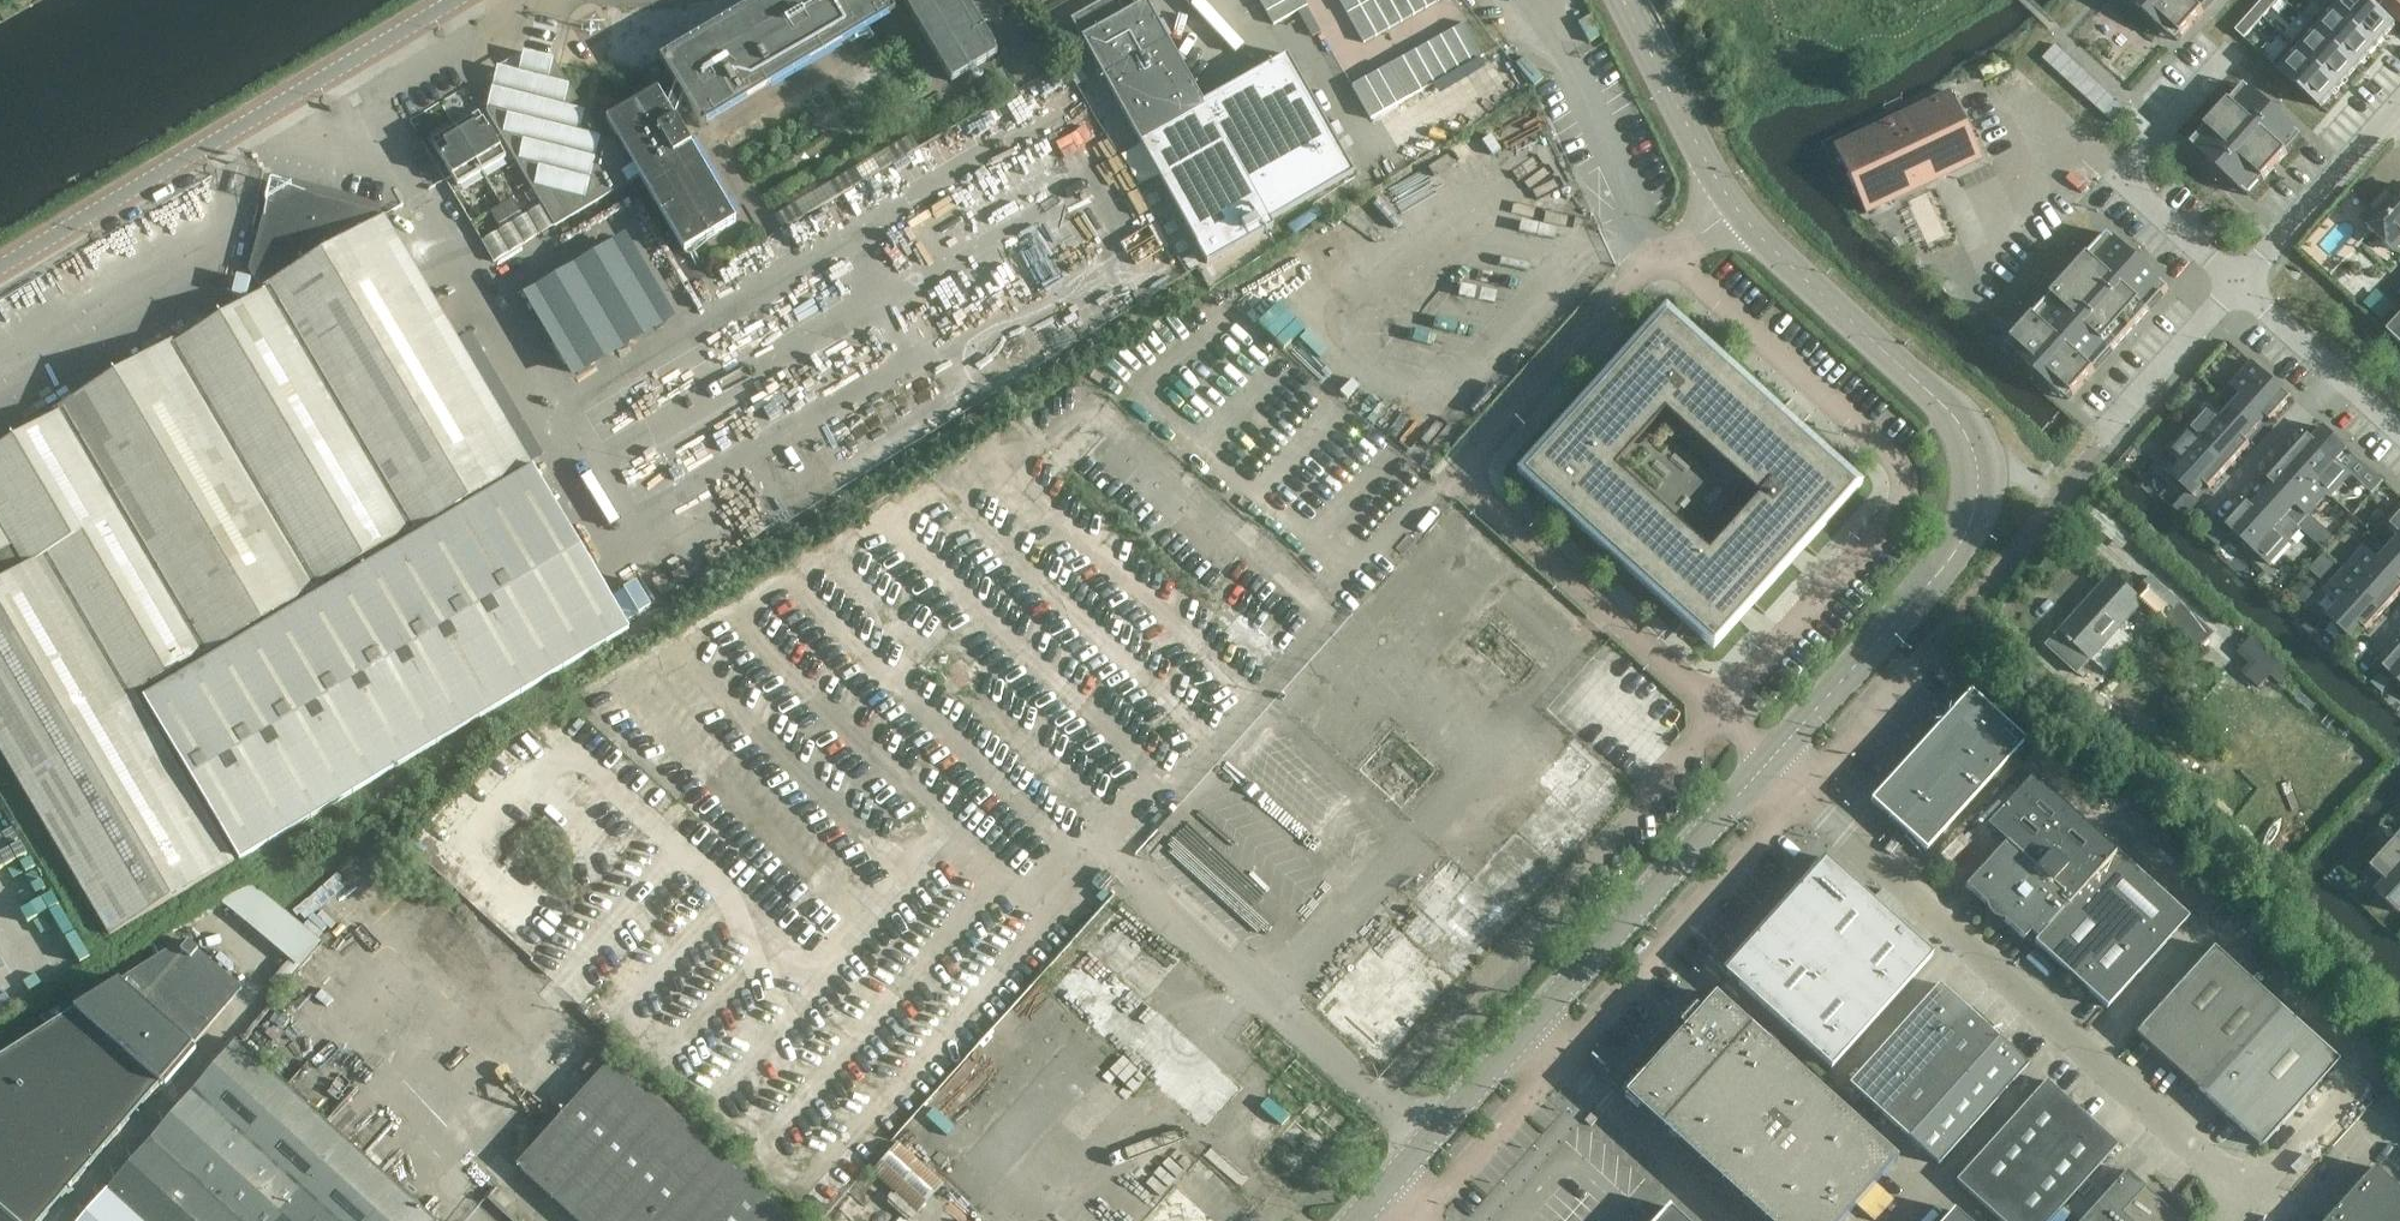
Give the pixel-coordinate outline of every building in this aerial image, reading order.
[(668,74),(663,77),(670,89),(675,86),(668,107),(657,90),(606,120),(616,136),(604,144),(553,59),(524,52),(520,66),(513,64),(511,71),(497,67),(486,111),(542,205),(481,241),(494,262),(639,176),(684,252),(736,222),(675,120),(683,99),(701,129),(895,13),(887,0),(758,0),(659,58),(668,74)] [(951,82),(997,54),(964,0),(902,0),(951,82)] [(1266,13),(1289,0),(1259,0),(1266,13)] [(1273,25),(1307,7),(1303,0),(1289,0),(1266,13),(1273,25)] [(1346,13),(1359,6),(1355,0),(1339,0),(1346,13)] [(1359,6),(1375,36),(1388,29),(1372,0),(1370,0),(1359,6)] [(1388,29),(1400,22),(1388,0),(1372,0),(1388,29)] [(1400,22),(1413,15),(1405,0),(1388,0),(1400,22)] [(1413,15),(1426,8),(1422,0),(1405,0),(1413,15)] [(2132,2),(2160,27),(2165,21),(2181,37),(2204,12),(2198,7),(2205,0),(2134,0),(2132,2)] [(2254,10),(2263,18),(2279,0),(2263,0),(2254,10)] [(2328,5),(2310,24),(2358,67),(2376,47),(2325,0),(2324,1),(2328,5)] [(2325,0),(2376,47),(2395,26),(2366,0),(2325,0)] [(2383,6),(2399,21),(2399,0),(2388,0),(2383,6)] [(1208,262),(1273,226),(1270,220),(1204,102),(1148,1),(1102,27),(1091,8),(1072,19),(1208,262)] [(1359,6),(1346,13),(1362,43),(1375,36),(1359,6)] [(2254,10),(2235,31),(2244,39),(2263,18),(2254,10)] [(1465,22),(1452,29),(1471,63),(1483,56),(1465,22)] [(2310,24),(2292,44),(2340,87),(2358,67),(2310,24)] [(1452,29),(1439,36),(1458,70),(1471,63),(1452,29)] [(1439,36),(1427,43),(1445,77),(1458,70),(1439,36)] [(1427,43),(1414,50),(1433,84),(1445,77),(1427,43)] [(2292,44),(2273,65),(2321,108),(2340,87),(2292,44)] [(2126,110),(2056,45),(2043,59),(2114,123),(2123,113),(2126,110)] [(1414,50),(1401,58),(1420,91),(1433,84),(1414,50)] [(1289,54),(1204,102),(1270,220),(1355,172),(1289,54)] [(1401,58),(1389,65),(1407,98),(1420,91),(1401,58)] [(653,77),(662,73),(657,65),(649,70),(653,77)] [(1389,65),(1376,72),(1395,105),(1407,98),(1389,65)] [(1376,72),(1363,79),(1382,112),(1395,105),(1376,72)] [(1363,79),(1351,86),(1369,119),(1382,112),(1363,79)] [(2211,133),(2196,149),(2243,192),(2258,176),(2264,180),(2288,153),(2282,149),(2297,132),(2250,89),(2236,106),(2230,101),(2205,129),(2211,133)] [(1949,92),(1834,147),(1865,213),(1981,159),(1949,92)] [(506,158),(495,139),(479,112),(455,126),(482,172),(506,158)] [(482,172),(455,126),(430,140),(457,186),(482,172)] [(1464,137),(1414,166),(1425,185),(1475,156),(1464,137)] [(2394,184),(2361,219),(2394,250),(2399,244),(2399,190),(2394,184)] [(383,217),(380,211),(290,189),(288,196),(276,193),(273,205),(266,204),(248,271),(261,293),(178,342),(176,339),(52,412),(54,416),(0,448),(0,749),(111,936),(235,863),(135,694),(197,657),(199,661),(323,588),(321,584),(404,535),(406,539),(530,465),(383,217)] [(498,225),(520,212),(512,199),(491,212),(498,225)] [(804,243),(824,231),(816,218),(796,229),(804,243)] [(572,376),(676,320),(629,233),(525,288),(572,376)] [(2029,355),(2024,361),(2051,386),(2056,380),(2073,395),(2095,371),(2090,366),(2107,346),(2113,351),(2150,311),(2144,306),(2158,290),(2163,295),(2169,289),(2109,234),(2103,241),(2108,246),(2095,261),(2089,256),(2052,297),(2058,302),(2040,321),(2035,316),(2013,340),(2029,355)] [(2391,309),(2383,301),(2374,311),(2382,318),(2391,309)] [(1665,316),(1524,473),(1713,643),(1854,486),(1665,316)] [(2387,331),(2399,343),(2399,318),(2387,331)] [(2242,396),(2232,408),(2256,429),(2266,418),(2270,422),(2291,399),(2252,363),(2231,386),(2242,396)] [(2207,406),(2187,429),(2229,467),(2250,445),(2245,441),(2256,429),(2232,408),(2222,419),(2207,406)] [(2362,463),(2348,450),(2328,432),(2324,428),(2313,440),(2309,437),(2289,459),(2331,497),(2351,475),(2362,463)] [(2187,429),(2167,451),(2181,464),(2169,478),(2192,499),(2205,485),(2210,489),(2229,467),(2187,429)] [(2289,459),(2268,481),(2273,485),(2262,496),(2286,518),(2296,507),(2307,517),(2327,495),(2330,498),(2331,497),(2289,459)] [(143,700),(238,861),(628,630),(533,469),(143,700)] [(2301,531),(2286,518),(2262,496),(2252,508),(2248,504),(2227,527),(2269,566),(2301,531)] [(2384,525),(2396,535),(2385,547),(2399,560),(2399,508),(2384,525)] [(2364,548),(2343,571),(2386,609),(2399,594),(2399,560),(2385,547),(2375,558),(2364,548)] [(2313,569),(2324,576),(2333,561),(2321,554),(2313,569)] [(2386,609),(2343,571),(2324,592),(2339,606),(2326,621),(2349,642),(2362,627),(2366,631),(2386,609)] [(2112,575),(2061,632),(2048,646),(2079,675),(2144,603),(2112,575)] [(2139,592),(2168,618),(2200,648),(2213,634),(2180,604),(2152,578),(2139,592)] [(2261,688),(2284,663),(2254,636),(2242,650),(2259,664),(2247,676),(2261,688)] [(2383,669),(2399,684),(2399,651),(2383,669)] [(1995,674),(1985,686),(1998,698),(2009,686),(1995,674)] [(1871,801),(1889,818),(1926,851),(2025,741),(1970,691),(1871,801)] [(1312,1011),(1379,1072),(1629,792),(1572,741),(1534,781),(1548,793),(1472,877),(1451,861),(1312,1011)] [(2006,842),(1965,887),(1985,905),(2005,923),(2024,940),(2030,933),(2037,939),(2034,943),(2107,1009),(2188,918),(2116,853),(2086,825),(2056,857),(2041,874),(2006,842)] [(2371,868),(2386,881),(2374,895),(2399,917),(2399,916),(2399,836),(2371,868)] [(1825,861),(1723,973),(1830,1069),(1932,957),(1825,861)] [(298,966),(321,941),(250,876),(227,901),(298,966)] [(1045,992),(1119,1058),(1201,1132),(1243,1089),(1146,1004),(1186,960),(1112,897),(1071,941),(1084,952),(1045,992)] [(193,1048),(243,991),(242,990),(224,975),(186,941),(94,999),(0,1058),(0,1210),(13,1220),(42,1220),(48,1214),(193,1048)] [(2214,949),(2135,1036),(2189,1084),(2185,1089),(2203,1105),(2207,1100),(2261,1149),(2339,1063),(2214,949)] [(1939,1167),(2029,1067),(1939,986),(1849,1086),(1939,1167)] [(1684,1030),(1625,1095),(1764,1220),(1843,1220),(1897,1161),(1715,996),(1700,1012),(1695,1007),(1679,1026),(1684,1030)] [(192,1091),(336,1220),(435,1220),(235,1041),(192,1091)] [(593,1082),(612,1059),(601,1049),(581,1072),(593,1082)] [(518,1167),(578,1220),(793,1220),(655,1097),(614,1060),(518,1167)] [(945,1081),(896,1135),(921,1158),(925,1154),(939,1167),(943,1162),(935,1155),(959,1129),(948,1118),(965,1099),(945,1081)] [(2113,1143),(2046,1083),(1957,1183),(2000,1220),(2052,1220),(2118,1147),(2113,1143)] [(192,1091),(150,1140),(239,1220),(336,1220),(192,1091)] [(917,1211),(945,1181),(899,1139),(871,1169),(917,1211)] [(150,1140),(107,1189),(142,1220),(239,1220),(150,1140)] [(1249,1203),(1199,1159),(1143,1220),(1234,1220),(1249,1203)] [(2326,1220),(2399,1220),(2399,1192),(2374,1168),(2326,1220)] [(2127,1173),(2084,1220),(2181,1220),(2127,1173)] [(107,1189),(80,1220),(142,1220),(107,1189)] [(1669,1208),(1658,1220),(1683,1220),(1669,1208)] [(1955,1213),(1947,1220),(1964,1220),(1955,1213)]
